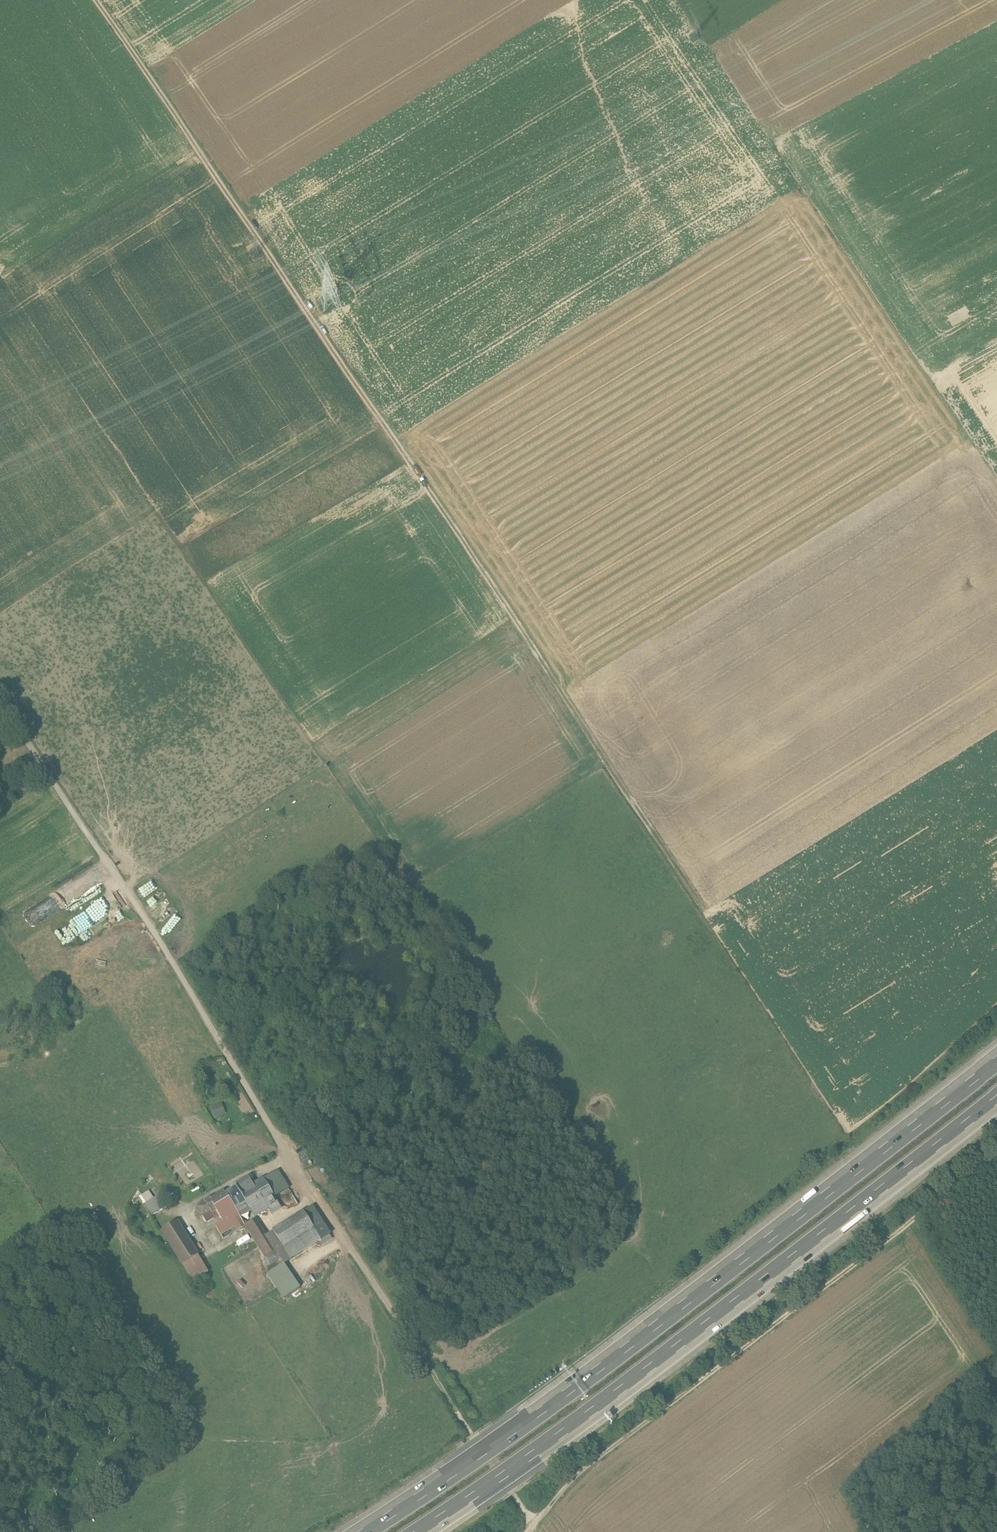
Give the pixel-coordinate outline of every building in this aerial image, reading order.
[(163,914),(169,910),(170,911),(175,907),(168,897),(150,909),(155,915),(161,911),(163,914)] [(220,1102),(208,1106),(212,1117),(224,1113),(220,1102)] [(279,1171),(264,1180),(275,1198),(291,1189),(279,1171)] [(249,1180),(236,1187),(238,1189),(227,1196),(230,1201),(237,1212),(247,1205),(240,1195),(253,1187),(249,1180)] [(253,1187),(240,1195),(247,1205),(252,1214),(256,1220),(270,1212),(280,1206),(275,1198),(264,1180),(253,1187)] [(225,1193),(210,1203),(215,1211),(230,1201),(227,1196),(225,1193)] [(150,1194),(141,1199),(146,1206),(154,1201),(150,1194)] [(152,1219),(168,1209),(161,1198),(145,1207),(152,1219)] [(230,1201),(215,1211),(217,1213),(224,1225),(218,1229),(225,1241),(246,1227),(242,1220),(237,1212),(230,1201)] [(210,1203),(198,1211),(204,1221),(211,1217),(217,1213),(215,1211),(210,1203)] [(242,1220),(252,1214),(247,1205),(237,1212),(242,1220)] [(270,1212),(273,1216),(282,1210),(280,1206),(270,1212)] [(330,1235),(313,1207),(304,1213),(315,1230),(322,1241),(330,1235)] [(304,1213),(274,1232),(284,1249),(315,1230),(304,1213)] [(263,1239),(253,1223),(246,1227),(266,1260),(273,1256),(263,1239)] [(177,1224),(162,1233),(183,1267),(198,1258),(177,1224)] [(315,1230),(284,1249),(291,1260),(322,1241),(315,1230)] [(274,1232),(263,1239),(273,1256),(277,1253),(284,1249),(274,1232)] [(330,1235),(322,1241),(324,1245),(333,1239),(330,1235)] [(291,1260),(284,1249),(277,1253),(281,1259),(284,1264),(291,1260)] [(273,1256),(266,1260),(270,1266),(281,1259),(277,1253),(273,1256)] [(198,1258),(183,1267),(193,1284),(209,1275),(198,1258)] [(284,1265),(268,1275),(283,1299),(299,1289),(284,1265)]
